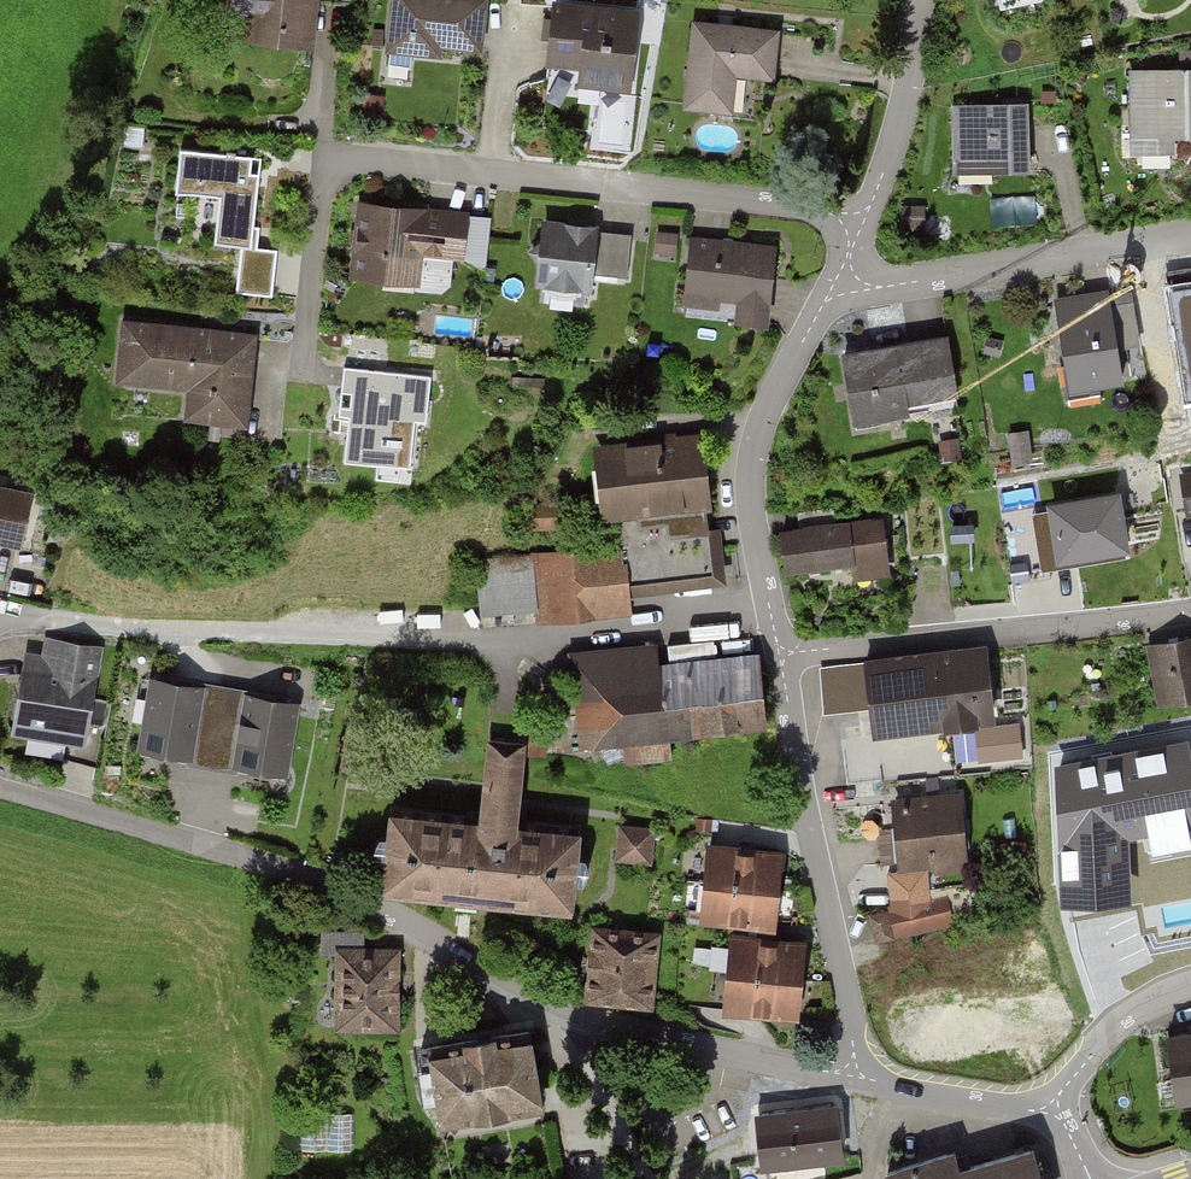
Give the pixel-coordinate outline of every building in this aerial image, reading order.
[(225,7),(230,13),(253,16),(251,34),(306,40),(310,0),(226,0),(225,7)] [(479,0),(395,0),(391,34),(410,36),(408,50),(437,53),(438,43),(479,48),(484,1),(479,0)] [(997,9),(1039,0),(995,0),(997,9)] [(637,17),(555,7),(548,60),(602,66),(600,83),(628,87),(637,17)] [(777,32),(695,23),(686,106),(723,111),(728,73),(772,78),(777,32)] [(1131,71),(1135,155),(1179,153),(1178,141),(1190,140),(1190,68),(1131,71)] [(1027,103),(953,105),(955,161),(994,160),(994,172),(1030,171),(1027,103)] [(266,157),(188,151),(185,191),(227,194),(224,243),(259,246),(266,157)] [(424,210),(361,204),(354,277),(426,284),(429,253),(483,258),(487,217),(463,215),(462,221),(423,217),(424,210)] [(634,233),(542,225),(537,290),(597,295),(598,279),(630,281),(634,233)] [(774,248),(693,240),(687,292),(723,296),(720,319),(766,324),(774,248)] [(1108,296),(1056,304),(1069,386),(1066,386),(1069,405),(1101,400),(1098,382),(1122,378),(1116,342),(1137,339),(1130,301),(1109,305),(1108,296)] [(260,334),(129,320),(123,382),(195,390),(192,416),(250,423),(260,334)] [(393,338),(352,335),(346,396),(357,397),(352,460),(398,464),(401,420),(427,422),(431,376),(391,373),(393,338)] [(884,349),(845,355),(856,421),(907,412),(905,402),(955,393),(946,339),(909,345),(910,351),(885,355),(884,349)] [(698,433),(595,445),(607,548),(476,563),(482,609),(540,602),(542,616),(625,607),(623,584),(714,573),(698,433)] [(1179,478),(1185,511),(1190,510),(1190,476),(1179,478)] [(29,538),(39,491),(0,483),(0,532),(29,538)] [(1125,547),(1117,495),(1001,513),(1013,585),(1051,579),(1044,529),(1055,527),(1060,557),(1125,547)] [(566,506),(523,507),(523,526),(566,526),(566,506)] [(800,532),(782,534),(786,568),(853,561),(854,571),(884,567),(880,526),(836,531),(834,510),(798,514),(800,532)] [(45,654),(28,651),(16,729),(94,740),(108,647),(48,638),(45,654)] [(1153,648),(1163,709),(1190,704),(1190,642),(1153,648)] [(655,644),(570,653),(575,699),(590,697),(595,737),(624,734),(627,762),(671,757),(668,731),(765,721),(758,663),(659,674),(655,644)] [(982,650),(866,663),(874,731),(990,718),(982,650)] [(230,688),(151,676),(140,751),(219,762),(230,688)] [(309,699),(230,688),(219,762),(298,774),(309,699)] [(493,820),(389,810),(381,894),(582,912),(589,829),(533,824),(541,745),(500,741),(493,820)] [(969,798),(896,806),(903,865),(976,857),(969,798)] [(652,830),(622,827),(619,857),(649,860),(652,830)] [(779,852),(709,845),(703,918),(773,924),(779,852)] [(1182,877),(1179,855),(1147,859),(1150,882),(1182,877)] [(927,868),(888,872),(891,907),(897,933),(970,915),(966,884),(930,888),(927,868)] [(886,913),(872,916),(878,938),(891,935),(886,913)] [(657,935),(595,929),(588,997),(650,1003),(657,935)] [(803,943),(734,936),(727,1008),(795,1015),(803,943)] [(405,950),(341,948),(340,1028),(404,1030),(405,950)] [(528,1032),(429,1047),(440,1120),(539,1105),(528,1032)] [(1168,1037),(1177,1097),(1190,1095),(1190,1034),(1168,1037)] [(846,1109),(759,1118),(764,1160),(850,1151),(846,1109)] [(890,1178),(1040,1178),(1032,1151),(959,1171),(954,1154),(888,1172),(890,1178)]
